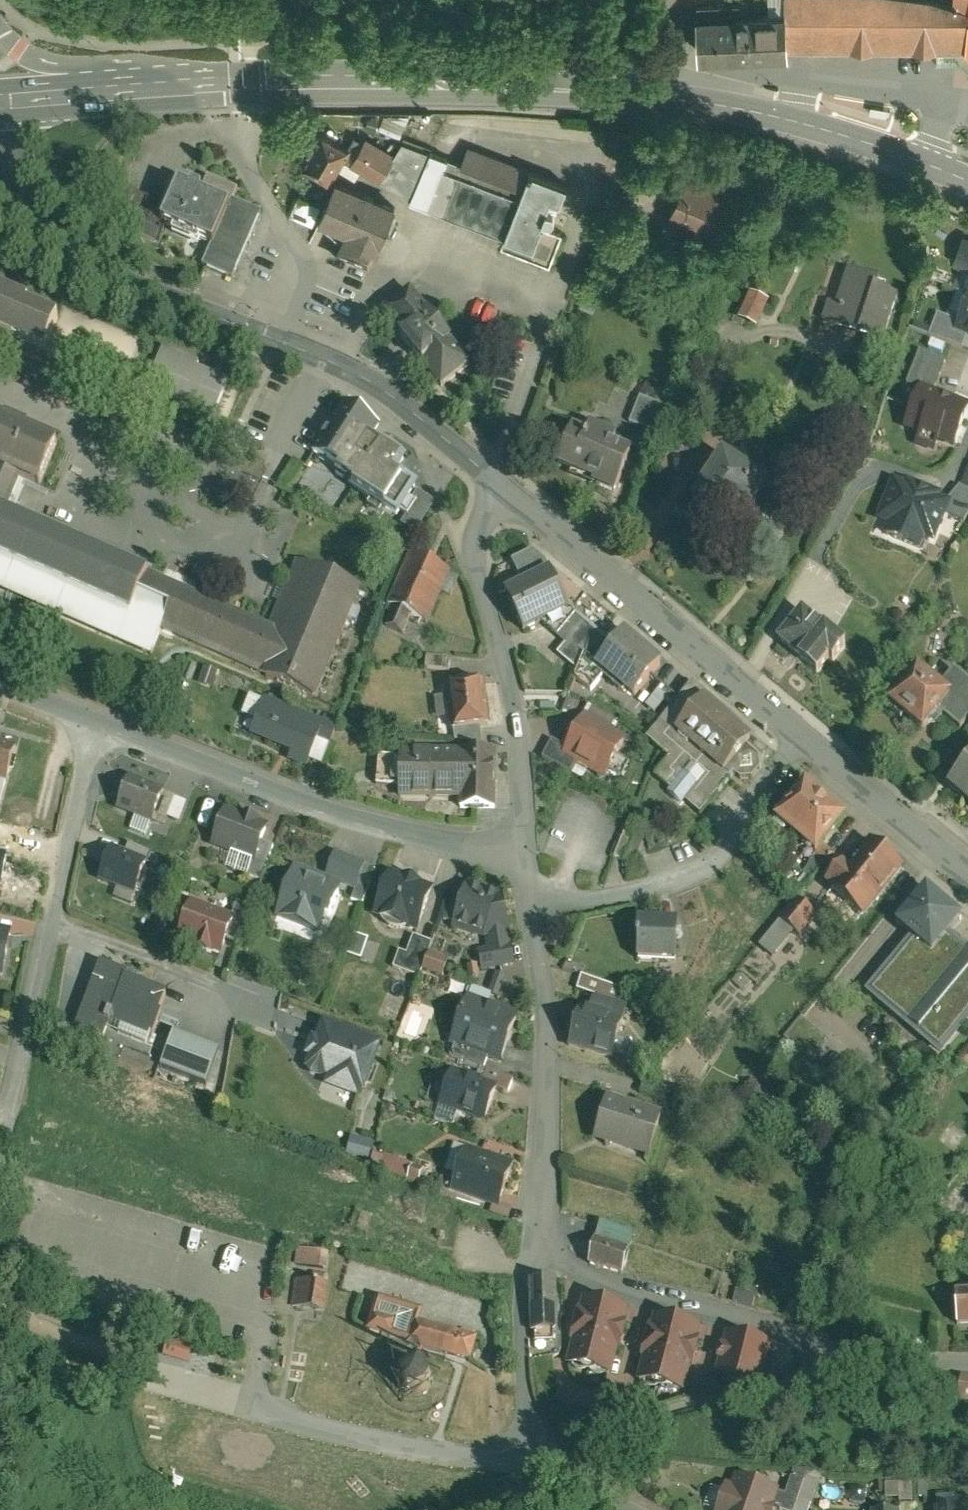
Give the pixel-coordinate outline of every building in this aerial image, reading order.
[(790,8),(790,0),(771,0),(771,9),(790,8)] [(798,50),(868,49),(931,51),(967,50),(967,10),(956,5),(944,1),(939,0),(790,0),(790,8),(796,7),(798,50)] [(956,5),(967,10),(967,0),(956,0),(956,5)] [(703,54),(798,50),(796,7),(790,8),(771,9),(701,11),(703,54)] [(390,117),(384,130),(402,138),(407,125),(390,117)] [(325,128),(301,163),(331,183),(354,147),(325,128)] [(412,201),(431,151),(402,139),(396,158),(380,182),(412,201)] [(352,164),(380,182),(396,158),(368,140),(352,164)] [(463,163),(527,188),(534,171),(469,146),(463,163)] [(431,151),(412,201),(507,238),(527,188),(463,163),(431,151)] [(111,154),(105,169),(117,173),(122,157),(111,154)] [(570,185),(534,171),(527,188),(507,238),(505,246),(552,264),(565,233),(553,228),(570,185)] [(205,189),(204,193),(233,206),(235,201),(240,189),(209,176),(200,186),(205,189)] [(688,177),(671,217),(728,241),(745,200),(688,177)] [(400,204),(338,180),(322,222),(344,242),(337,260),(374,273),(400,204)] [(194,188),(182,184),(165,222),(178,227),(175,234),(199,245),(202,238),(214,243),(216,244),(233,206),(204,193),(205,189),(200,186),(195,184),(194,188)] [(321,207),(300,197),(291,216),(313,226),(321,207)] [(235,201),(233,206),(216,244),(214,243),(204,265),(234,279),(263,214),(235,201)] [(967,297),(967,294),(967,272),(964,270),(954,292),(959,294),(967,297)] [(877,340),(895,287),(849,271),(831,324),(859,334),(877,340)] [(32,357),(36,348),(46,352),(61,316),(30,303),(32,299),(0,285),(0,343),(32,357)] [(416,289),(384,313),(446,393),(477,369),(416,289)] [(750,291),(737,316),(755,325),(768,300),(750,291)] [(961,325),(967,308),(967,298),(967,297),(959,294),(948,320),(961,325)] [(961,325),(958,331),(967,336),(967,308),(961,325)] [(967,339),(967,336),(958,331),(961,325),(948,320),(939,316),(930,337),(963,351),(967,339)] [(877,340),(859,334),(849,363),(881,375),(892,345),(877,340)] [(233,381),(164,349),(144,394),(212,425),(227,392),(233,381)] [(907,385),(919,389),(920,386),(935,392),(947,360),(919,350),(907,385)] [(920,386),(919,389),(905,429),(919,436),(915,446),(934,453),(938,444),(953,449),(967,410),(967,405),(935,392),(920,386)] [(677,415),(641,399),(630,423),(666,439),(677,415)] [(342,469),(365,434),(375,419),(348,401),(314,451),(342,469)] [(151,656),(162,631),(318,699),(365,593),(296,563),(268,627),(150,576),(151,573),(12,512),(25,480),(42,488),(62,442),(0,415),(0,589),(151,656)] [(577,428),(558,470),(617,496),(636,454),(622,448),(627,438),(590,422),(586,432),(577,428)] [(385,447),(365,434),(342,469),(339,473),(353,482),(350,486),(372,501),(370,504),(384,513),(415,534),(435,503),(417,491),(419,487),(399,473),(408,459),(387,445),(385,447)] [(779,487),(730,454),(696,505),(713,517),(744,538),(779,487)] [(953,499),(897,478),(880,522),(887,525),(884,535),(924,550),(928,540),(936,543),(953,499)] [(374,528),(384,513),(370,504),(366,502),(356,517),(374,528)] [(706,527),(713,517),(696,505),(688,515),(706,527)] [(514,560),(522,582),(551,569),(546,562),(532,551),(514,560)] [(450,574),(415,557),(392,605),(395,606),(415,616),(427,622),(450,574)] [(573,613),(551,569),(522,582),(506,593),(527,635),(547,626),(573,613)] [(804,605),(778,639),(821,673),(832,658),(837,663),(853,643),(804,605)] [(415,616),(395,606),(385,627),(405,637),(415,616)] [(547,626),(560,639),(577,617),(573,613),(547,626)] [(559,655),(579,672),(595,631),(577,617),(560,639),(568,645),(559,655)] [(615,647),(595,631),(579,672),(588,660),(598,668),(615,647)] [(665,662),(627,632),(615,647),(598,668),(607,675),(636,698),(665,662)] [(452,659),(427,656),(425,668),(451,671),(452,659)] [(607,675),(588,660),(579,672),(577,680),(593,693),(607,675)] [(217,669),(204,664),(197,680),(211,685),(217,669)] [(922,664),(890,702),(925,731),(944,708),(957,693),(944,682),(922,664)] [(944,708),(962,724),(967,717),(967,679),(956,669),(944,682),(957,693),(944,708)] [(486,681),(448,684),(452,730),(454,730),(482,727),(490,727),(486,681)] [(754,735),(693,682),(650,732),(647,736),(670,756),(655,774),(670,786),(666,791),(681,804),(685,799),(700,812),(733,771),(741,776),(751,777),(761,767),(759,755),(747,745),(754,735)] [(259,721),(267,701),(250,694),(242,714),(259,721)] [(321,718),(268,697),(267,701),(259,721),(252,738),(290,753),(289,756),(308,764),(323,727),(335,732),(341,718),(324,711),(321,718)] [(566,752),(564,755),(589,768),(607,778),(610,771),(618,756),(628,736),(586,714),(579,726),(575,724),(564,747),(562,750),(566,752)] [(482,727),(454,730),(454,740),(484,743),(482,727)] [(0,731),(0,773),(6,775),(18,737),(0,731)] [(566,752),(562,750),(564,747),(552,740),(543,758),(583,779),(589,768),(564,755),(566,752)] [(499,749),(402,749),(402,759),(402,780),(402,796),(424,796),(463,796),(463,805),(499,805),(499,749)] [(391,780),(391,759),(396,759),(396,751),(381,752),(377,781),(391,781),(391,780)] [(618,756),(610,771),(623,777),(631,763),(618,756)] [(391,780),(402,780),(402,759),(396,759),(391,759),(391,780)] [(949,785),(967,801),(967,761),(949,785)] [(164,783),(128,770),(116,802),(134,809),(130,822),(147,829),(153,815),(163,786),(164,783)] [(809,781),(778,817),(790,827),(819,852),(850,816),(809,781)] [(163,786),(153,815),(163,818),(167,812),(179,815),(186,796),(163,786)] [(225,806),(212,839),(230,846),(254,855),(267,822),(259,819),(260,815),(243,809),(242,813),(225,806)] [(784,833),(790,827),(778,817),(773,823),(784,833)] [(846,898),(862,911),(906,860),(875,834),(851,863),(846,858),(827,881),(834,887),(846,898)] [(147,853),(114,840),(101,872),(116,878),(135,885),(147,853)] [(254,855),(230,846),(224,863),(248,872),(254,855)] [(327,872),(344,877),(356,882),(359,883),(367,862),(367,860),(336,849),(327,872)] [(295,860),(277,911),(326,928),(344,877),(327,872),(295,860)] [(376,865),(367,862),(359,883),(356,882),(352,895),(364,900),(376,865)] [(404,874),(391,869),(375,909),(421,928),(438,888),(424,882),(425,877),(406,870),(404,874)] [(131,896),(135,885),(116,878),(112,889),(131,896)] [(471,925),(473,921),(478,922),(476,927),(485,929),(487,944),(477,946),(480,964),(518,957),(514,939),(507,941),(501,911),(509,910),(505,891),(499,892),(499,891),(489,888),(487,892),(482,890),(484,887),(473,883),(471,887),(467,885),(457,915),(462,917),(460,921),(471,925)] [(967,913),(929,883),(899,920),(913,931),(937,950),(952,932),(967,913)] [(231,907),(193,892),(179,928),(221,945),(227,929),(235,909),(231,907)] [(235,909),(227,929),(237,935),(250,902),(237,897),(231,907),(235,909)] [(814,913),(795,897),(778,916),(780,917),(794,929),(797,932),(814,913)] [(680,918),(639,917),(638,953),(679,954),(680,918)] [(780,917),(759,942),(773,954),(794,929),(780,917)] [(3,970),(12,924),(0,921),(0,969),(3,970)] [(368,933),(356,928),(348,947),(360,952),(368,933)] [(433,939),(414,931),(407,950),(400,947),(393,963),(419,973),(422,966),(429,949),(433,939)] [(952,932),(937,950),(913,931),(866,988),(944,1052),(967,1022),(967,945),(952,932)] [(450,957),(429,949),(422,966),(443,974),(450,957)] [(127,965),(101,954),(75,1019),(103,1031),(108,1019),(146,1034),(167,984),(126,968),(127,965)] [(510,974),(495,968),(488,986),(503,992),(510,974)] [(595,991),(620,1000),(625,986),(583,973),(578,986),(595,991)] [(580,1003),(568,1041),(613,1056),(630,1003),(620,1000),(595,991),(590,1007),(580,1003)] [(521,1013),(468,993),(451,1039),(456,1040),(488,1053),(504,1058),(521,1013)] [(811,1060),(830,1037),(800,1012),(781,1035),(802,1052),(811,1060)] [(386,1038),(324,1015),(319,1029),(312,1027),(310,1032),(304,1048),(311,1051),(306,1064),(327,1072),(325,1077),(360,1090),(362,1085),(367,1087),(386,1038)] [(219,1042),(173,1022),(161,1058),(205,1076),(219,1042)] [(484,1062),(488,1053),(456,1040),(448,1060),(453,1062),(464,1066),(468,1056),(484,1062)] [(645,1046),(632,1042),(627,1057),(640,1061),(645,1046)] [(484,1062),(468,1056),(464,1066),(499,1079),(511,1084),(515,1074),(484,1062)] [(464,1066),(453,1062),(438,1104),(484,1121),(499,1079),(464,1066)] [(664,1111),(608,1094),(595,1137),(651,1155),(664,1111)] [(373,1134),(350,1128),(344,1150),(367,1156),(373,1134)] [(444,1164),(456,1168),(466,1142),(454,1137),(444,1164)] [(515,1156),(467,1139),(466,1142),(456,1168),(451,1183),(500,1200),(515,1156)] [(412,1157),(386,1148),(380,1165),(406,1174),(407,1171),(411,1159),(412,1157)] [(424,1163),(411,1159),(407,1171),(420,1175),(424,1163)] [(595,1236),(631,1246),(635,1229),(600,1219),(595,1236)] [(595,1236),(588,1261),(624,1271),(631,1246),(595,1236)] [(327,1273),(330,1256),(298,1252),(296,1268),(327,1273)] [(768,1257),(765,1266),(779,1271),(782,1261),(768,1257)] [(726,1280),(719,1278),(715,1292),(722,1294),(726,1280)] [(560,1280),(530,1281),(533,1331),(536,1330),(555,1330),(562,1329),(560,1280)] [(328,1288),(295,1283),(291,1308),(324,1313),(328,1288)] [(736,1284),(732,1299),(753,1305),(758,1290),(736,1284)] [(958,1322),(967,1321),(967,1288),(957,1289),(958,1322)] [(631,1306),(584,1295),(581,1308),(577,1307),(569,1338),(574,1339),(568,1362),(615,1373),(631,1306)] [(421,1323),(424,1313),(421,1313),(379,1301),(370,1333),(370,1334),(410,1346),(417,1322),(421,1323)] [(703,1324),(655,1312),(652,1325),(647,1324),(639,1356),(643,1357),(638,1378),(686,1391),(703,1324)] [(410,1346),(410,1348),(476,1367),(483,1341),(439,1328),(421,1323),(417,1322),(410,1346)] [(555,1330),(536,1330),(537,1342),(556,1342),(555,1330)] [(771,1343),(729,1332),(726,1344),(722,1343),(717,1360),(721,1361),(717,1377),(740,1382),(762,1377),(771,1343)] [(403,1375),(400,1380),(399,1386),(400,1391),(403,1396),(407,1401),(413,1403),(419,1404),(426,1402),(431,1399),(435,1394),(436,1387),(436,1381),(433,1375),(429,1371),(424,1368),(418,1367),(412,1368),(407,1371),(403,1375)] [(967,1398),(967,1374),(961,1373),(957,1396),(967,1398)] [(795,1477),(787,1506),(779,1503),(777,1509),(813,1509),(821,1485),(821,1483),(795,1477)] [(781,1499),(742,1487),(738,1500),(726,1496),(722,1509),(777,1509),(779,1503),(781,1499)] [(928,1490),(918,1490),(919,1506),(928,1505),(928,1490)] [(883,1491),(875,1491),(875,1502),(883,1502),(883,1491)] [(886,1506),(900,1507),(900,1493),(886,1493),(886,1506)] [(900,1493),(900,1507),(900,1509),(914,1509),(913,1493),(900,1493)] [(937,1501),(938,1509),(957,1509),(956,1500),(937,1501)]
